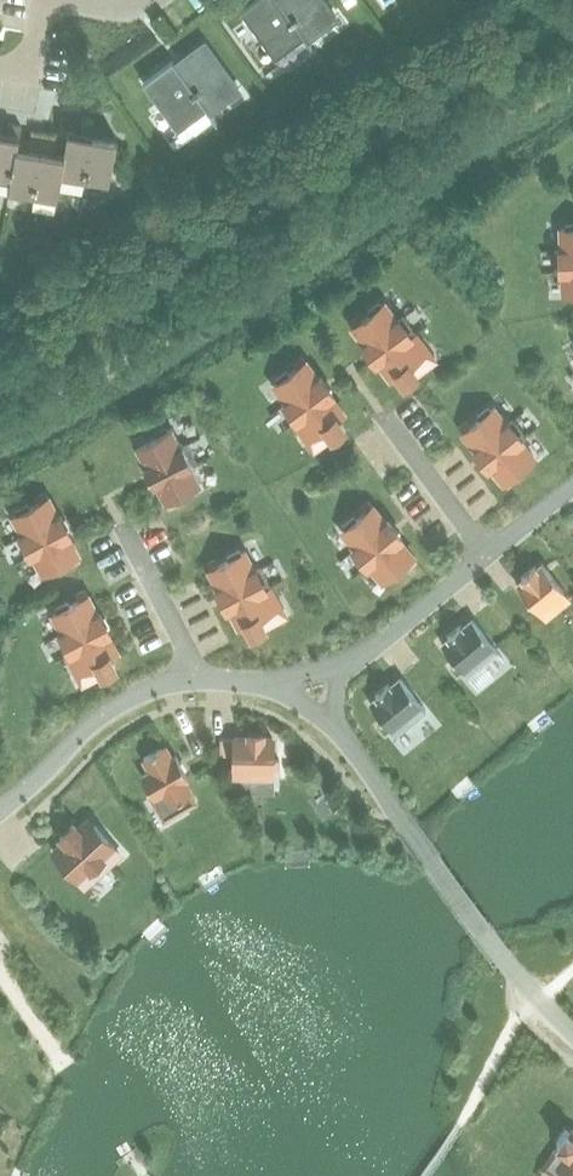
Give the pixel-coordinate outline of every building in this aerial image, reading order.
[(241,10),(275,56),(304,34),(308,39),(337,18),(323,0),(254,0),(241,10)] [(346,8),(356,1),(355,0),(340,0),(346,8)] [(172,60),(143,82),(178,128),(207,107),(210,112),(239,90),(204,44),(176,65),(172,60)] [(7,194),(8,183),(9,183),(16,147),(17,147),(20,126),(7,124),(5,133),(0,133),(0,193),(7,194)] [(67,130),(63,155),(64,155),(60,178),(60,179),(84,182),(93,126),(82,124),(80,132),(67,130)] [(93,126),(84,182),(108,187),(116,139),(103,137),(105,128),(93,126)] [(8,183),(7,194),(32,199),(35,180),(42,141),(43,133),(31,131),(29,139),(28,149),(17,147),(16,147),(9,183),(8,183)] [(35,180),(32,199),(56,203),(60,179),(60,178),(64,155),(63,155),(51,153),(53,143),(54,135),(43,133),(42,141),(35,180)] [(563,224),(563,227),(558,227),(559,248),(552,249),(553,270),(560,270),(560,291),(565,291),(565,295),(572,294),(572,223),(563,224)] [(70,243),(56,243),(56,256),(70,255),(70,243)] [(376,360),(389,377),(396,372),(403,382),(415,373),(408,363),(421,353),(414,344),(419,340),(413,333),(414,332),(402,317),(397,321),(384,304),(380,306),(378,303),(367,312),(369,315),(361,321),(356,315),(348,321),(353,327),(352,327),(365,344),(363,346),(375,361),(376,360)] [(293,362),(297,368),(289,375),(286,371),(275,380),(277,383),(274,385),(286,403),(281,407),(292,422),(293,422),(299,430),(304,426),(311,435),(324,426),(331,435),(343,427),(336,417),(343,412),(330,395),(331,393),(320,378),(318,379),(306,362),(305,362),(301,356),(293,362)] [(462,431),(461,431),(475,448),(473,449),(487,466),(489,465),(502,481),(507,486),(515,480),(510,474),(519,467),(521,470),(532,461),(530,458),(534,455),(520,439),(525,434),(512,417),(506,422),(493,405),(489,408),(487,406),(476,415),(478,417),(469,425),(465,419),(457,425),(462,431)] [(134,446),(144,464),(143,465),(153,485),(154,484),(164,503),(165,502),(168,509),(177,504),(174,498),(184,492),(186,495),(198,489),(196,486),(200,484),(191,465),(197,462),(187,442),(181,445),(171,427),(166,429),(165,426),(153,432),(154,435),(144,441),(140,434),(132,439),(135,445),(134,446)] [(38,501),(28,507),(26,504),(14,510),(15,513),(11,515),(21,534),(15,537),(25,557),(31,553),(41,572),(45,570),(47,573),(59,567),(57,564),(68,558),(71,565),(80,560),(77,554),(77,553),(67,535),(69,534),(59,514),(57,515),(47,496),(47,497),(43,490),(35,495),(38,501)] [(366,499),(359,505),(363,511),(354,519),(352,516),(341,525),(343,527),(340,530),(353,547),(348,551),(361,568),(367,564),(380,580),(384,577),(386,580),(397,571),(395,569),(404,561),(408,567),(416,561),(411,555),(412,555),(398,538),(400,537),(387,520),(386,520),(385,521),(371,505),(366,499)] [(209,570),(219,589),(217,590),(226,607),(228,607),(238,625),(245,622),(251,632),(264,626),(258,615),(273,607),(268,597),(273,594),(269,585),(260,568),(254,571),(244,552),(240,554),(239,551),(226,557),(228,560),(219,566),(215,559),(206,564),(210,570),(209,570)] [(542,563),(535,569),(533,566),(529,569),(521,576),(523,579),(516,584),(538,611),(557,595),(563,602),(568,598),(562,591),(563,590),(542,563)] [(70,661),(76,658),(81,668),(96,661),(101,671),(114,665),(109,654),(116,650),(106,631),(108,630),(99,613),(97,614),(87,595),(83,589),(74,593),(78,600),(68,605),(67,601),(54,608),(56,611),(52,613),(62,632),(56,635),(65,653),(66,652),(70,661)] [(449,637),(441,644),(456,661),(450,666),(456,674),(462,669),(462,670),(477,657),(482,663),(497,651),(471,619),(460,628),(458,625),(447,635),(449,637)] [(377,696),(369,702),(379,715),(384,720),(378,725),(384,732),(390,728),(405,716),(410,722),(425,709),(399,678),(388,687),(386,684),(375,693),(377,696)] [(248,737),(234,736),(234,738),(234,755),(233,777),(253,777),(253,770),(272,770),(279,770),(279,760),(272,760),(273,737),(262,737),(263,733),(248,733),(248,737)] [(234,738),(219,737),(219,754),(234,755),(234,738)] [(171,758),(164,745),(142,757),(150,770),(141,775),(152,795),(161,790),(169,803),(180,797),(184,805),(194,799),(189,791),(190,791),(183,778),(187,775),(175,755),(171,758)] [(87,818),(76,828),(72,824),(59,836),(63,840),(52,850),(79,880),(102,858),(109,865),(120,855),(114,848),(114,847),(87,818)] [(571,1130),(569,1133),(564,1129),(556,1142),(561,1145),(559,1148),(568,1154),(559,1166),(569,1173),(567,1175),(572,1175),(572,1131),(571,1130)]
